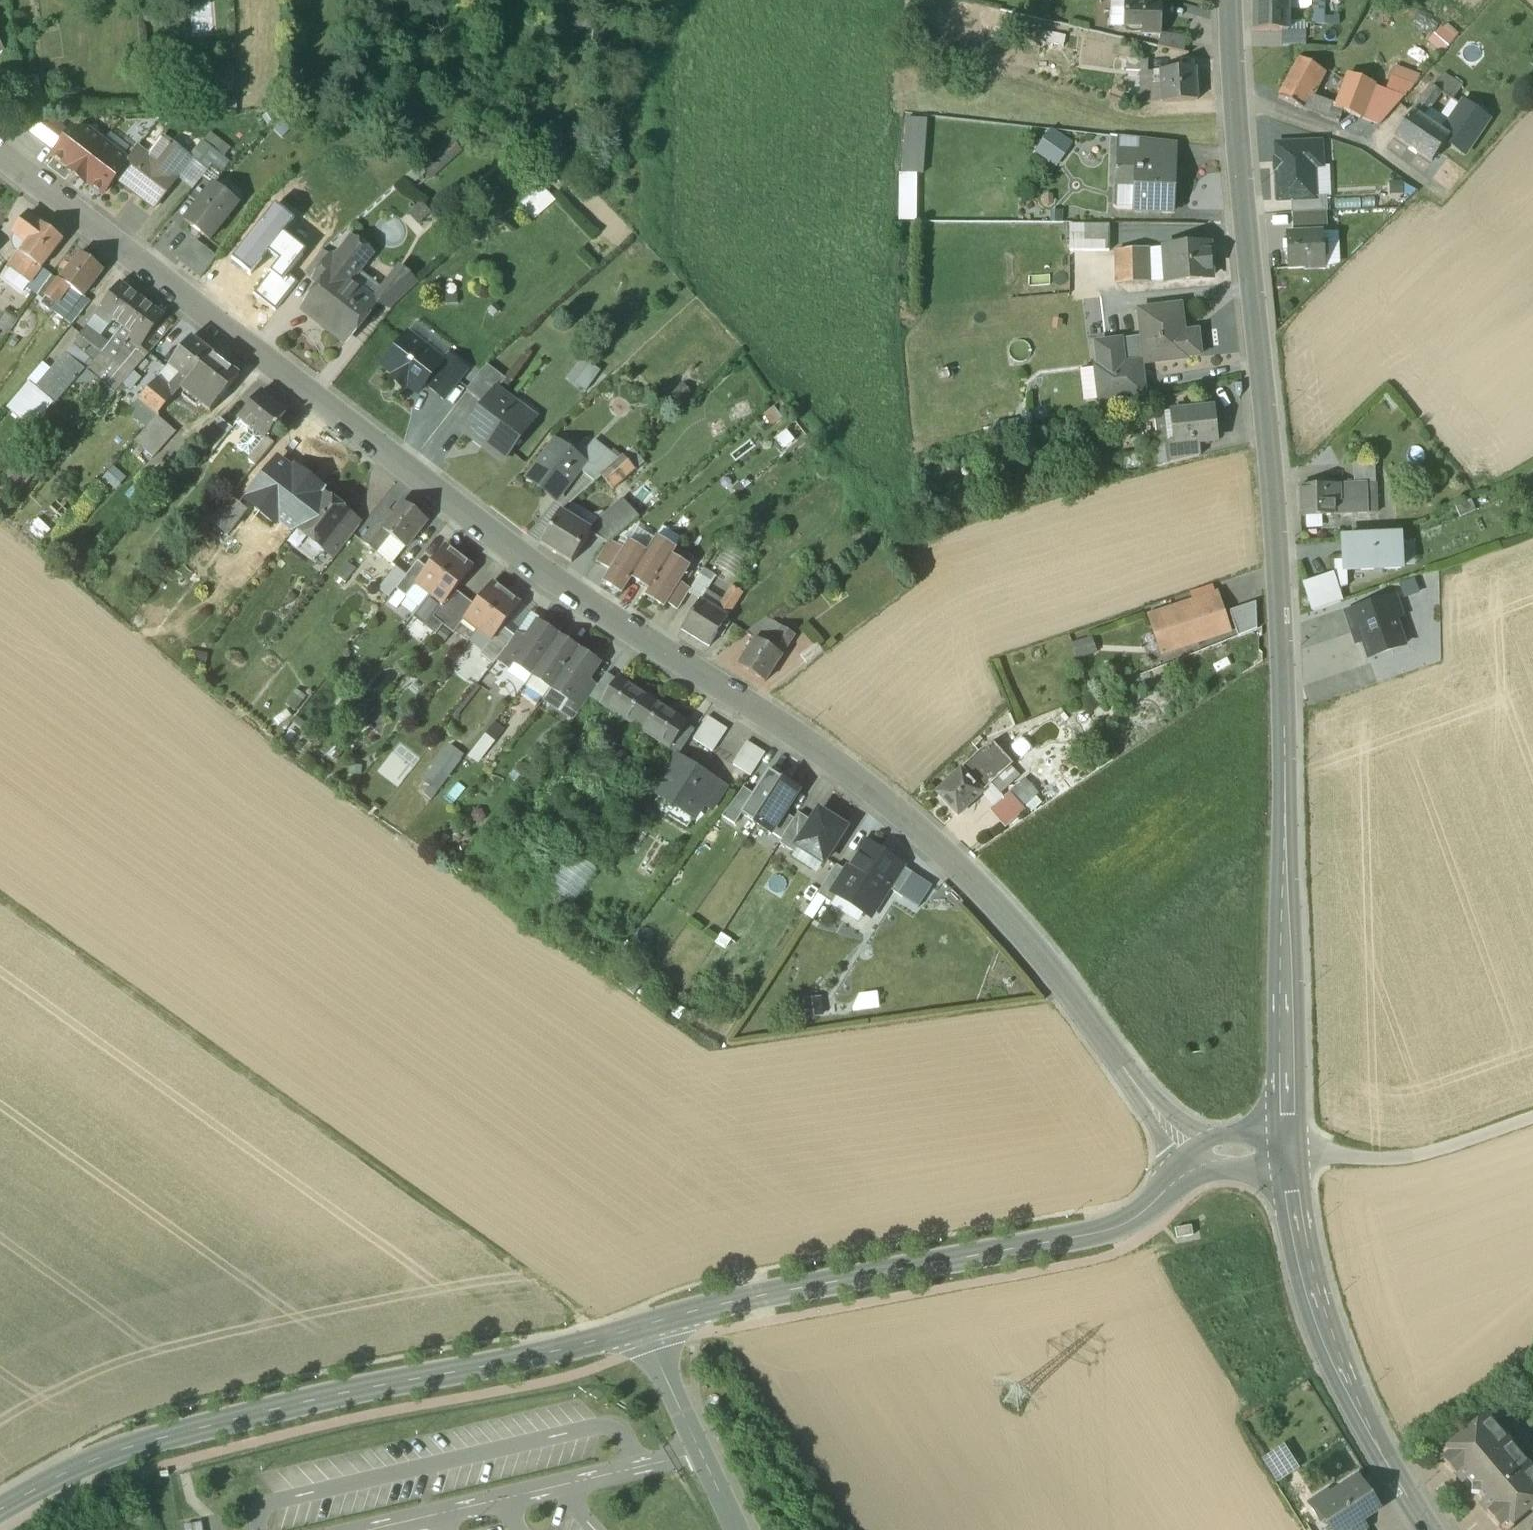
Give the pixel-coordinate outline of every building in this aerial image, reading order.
[(1124,28),(1142,29),(1142,34),(1160,34),(1161,2),(1143,2),(1143,0),(1125,0),(1124,28)] [(1254,32),(1287,32),(1288,1),(1288,0),(1254,0),(1254,32)] [(1323,1),(1310,1),(1310,25),(1323,25),(1323,1)] [(1431,38),(1444,49),(1458,34),(1445,23),(1431,38)] [(1161,33),(1159,47),(1185,50),(1187,36),(1161,33)] [(1303,62),(1299,60),(1279,98),(1302,110),(1310,96),(1324,69),(1305,59),(1303,62)] [(1195,68),(1160,71),(1154,72),(1154,77),(1160,76),(1162,103),(1197,100),(1195,68)] [(1451,100),(1460,86),(1443,75),(1434,88),(1440,92),(1451,100)] [(1348,76),(1337,108),(1344,110),(1343,113),(1361,119),(1372,88),(1373,85),(1348,76)] [(1431,86),(1412,112),(1421,119),(1440,92),(1434,88),(1431,86)] [(1403,100),(1372,88),(1361,119),(1379,126),(1403,100)] [(1337,108),(1327,104),(1310,96),(1302,110),(1320,117),(1338,124),(1343,113),(1344,110),(1337,108)] [(1446,142),(1465,155),(1486,124),(1471,114),(1473,111),(1463,103),(1442,134),(1448,138),(1446,142)] [(1412,112),(1394,137),(1432,162),(1448,139),(1448,138),(1442,134),(1426,122),(1421,119),(1412,112)] [(903,117),(901,220),(921,220),(923,117),(903,117)] [(56,123),(27,130),(27,131),(44,144),(59,125),(56,123)] [(59,125),(44,144),(56,153),(70,134),(59,125)] [(1034,151),(1057,167),(1074,143),(1051,127),(1034,151)] [(86,130),(73,130),(70,134),(56,153),(53,156),(70,168),(68,170),(77,177),(103,143),(86,130)] [(191,159),(190,160),(205,172),(212,164),(222,172),(235,156),(209,135),(191,159)] [(465,151),(453,138),(423,165),(435,178),(465,151)] [(1171,142),(1144,139),(1143,154),(1171,155),(1171,142)] [(128,162),(103,143),(77,177),(86,183),(87,182),(103,194),(116,178),(128,162)] [(157,163),(138,149),(128,162),(116,178),(154,208),(177,179),(176,177),(190,160),(191,159),(170,143),(167,147),(169,148),(157,163)] [(1292,200),(1317,199),(1315,168),(1322,168),(1321,143),(1278,144),(1280,201),(1292,200)] [(1143,154),(1119,153),(1117,187),(1136,188),(1134,212),(1172,213),(1173,184),(1169,184),(1171,155),(1143,154)] [(193,189),(205,172),(190,160),(176,177),(177,179),(193,189)] [(214,183),(184,221),(209,241),(239,204),(214,183)] [(541,187),(521,205),(534,221),(555,202),(541,187)] [(1317,199),(1292,200),(1292,214),(1327,213),(1327,199),(1317,199)] [(420,224),(433,211),(422,200),(409,214),(420,224)] [(232,260),(250,275),(268,253),(279,261),(270,273),(282,282),(288,275),(306,251),(283,233),(294,220),(276,205),(232,260)] [(42,224),(32,217),(20,233),(28,241),(42,224)] [(28,241),(20,253),(41,269),(63,240),(42,224),(28,241)] [(1109,226),(1070,226),(1069,251),(1109,252),(1109,226)] [(1322,233),(1286,234),(1287,268),(1304,267),(1304,269),(1324,268),(1322,233)] [(351,239),(337,259),(333,256),(331,258),(313,280),(322,287),(334,272),(348,283),(357,272),(370,254),(351,239)] [(196,241),(179,262),(200,278),(217,257),(196,241)] [(1208,245),(1165,248),(1168,282),(1210,279),(1208,245)] [(1149,249),(1116,251),(1116,285),(1150,283),(1149,249)] [(322,251),(304,273),(313,280),(331,258),(322,251)] [(20,253),(9,268),(30,283),(41,269),(20,253)] [(80,253),(60,280),(69,287),(82,298),(103,270),(80,253)] [(381,291),(376,298),(390,309),(418,283),(399,268),(381,291)] [(51,276),(41,269),(30,283),(26,288),(36,295),(51,276)] [(322,287),(305,309),(321,322),(326,316),(350,334),(374,303),(348,283),(334,272),(322,287)] [(357,272),(348,283),(373,302),(376,298),(381,291),(357,272)] [(275,311),(297,283),(288,275),(282,282),(270,273),(253,294),(275,311)] [(60,280),(47,298),(56,305),(69,287),(60,280)] [(120,283),(95,315),(105,322),(108,317),(122,327),(142,300),(120,283)] [(1087,335),(1105,334),(1103,298),(1085,298),(1087,335)] [(142,300),(122,327),(132,335),(127,341),(139,350),(142,346),(164,316),(142,300)] [(1180,306),(1138,311),(1142,338),(1145,364),(1187,359),(1186,357),(1200,356),(1198,332),(1184,333),(1180,306)] [(0,324),(0,329),(10,335),(19,322),(6,314),(0,324)] [(108,344),(87,327),(81,334),(83,336),(102,352),(108,344)] [(109,343),(132,360),(139,350),(127,341),(132,335),(122,327),(109,343)] [(408,335),(383,366),(395,375),(392,379),(403,388),(406,384),(418,393),(424,386),(443,362),(442,361),(408,335)] [(69,353),(88,369),(102,352),(83,336),(69,353)] [(191,338),(170,365),(181,374),(189,381),(211,353),(191,338)] [(1142,338),(1120,341),(1120,342),(1123,367),(1140,365),(1145,364),(1142,338)] [(1120,342),(1097,344),(1100,368),(1096,369),(1099,402),(1143,396),(1140,365),(1123,367),(1120,342)] [(132,360),(109,343),(108,344),(102,352),(124,370),(132,360)] [(102,352),(88,369),(104,383),(114,392),(148,354),(142,346),(139,350),(132,360),(124,370),(102,352)] [(40,387),(58,403),(88,369),(69,353),(40,387)] [(239,375),(211,353),(189,381),(181,390),(210,413),(239,375)] [(443,362),(424,386),(443,400),(468,369),(448,353),(442,361),(443,362)] [(567,379),(586,391),(598,372),(580,360),(567,379)] [(488,366),(481,372),(466,391),(485,405),(496,390),(497,391),(506,380),(488,366)] [(155,381),(139,399),(158,416),(181,390),(189,381),(181,374),(166,391),(155,381)] [(34,431),(58,403),(40,387),(34,382),(9,410),(34,431)] [(114,392),(104,383),(85,404),(96,413),(114,392)] [(497,391),(496,390),(485,405),(464,432),(503,461),(529,426),(509,411),(514,404),(497,391)] [(261,392),(240,418),(253,428),(265,438),(266,437),(274,427),(276,428),(278,426),(276,424),(286,412),(261,392)] [(734,422),(752,414),(747,402),(729,410),(734,422)] [(1212,410),(1172,414),(1175,442),(1175,444),(1197,442),(1197,443),(1216,441),(1212,410)] [(158,416),(136,442),(155,457),(177,431),(158,416)] [(220,419),(199,441),(213,453),(232,429),(220,419)] [(253,428),(237,448),(248,459),(247,460),(255,467),(274,444),(266,437),(265,438),(253,428)] [(583,462),(556,441),(527,479),(529,481),(531,478),(556,496),(554,499),(555,501),(579,470),(584,463),(583,462)] [(1197,442),(1175,444),(1175,442),(1168,443),(1171,464),(1199,458),(1197,443),(1197,442)] [(619,461),(597,444),(583,462),(584,463),(579,470),(595,482),(602,476),(619,461)] [(619,461),(602,476),(614,490),(634,469),(623,457),(619,461)] [(278,460),(246,501),(271,521),(275,516),(294,531),(323,494),(325,491),(307,477),(304,480),(293,472),(278,460)] [(1373,483),(1339,485),(1340,502),(1354,501),(1354,515),(1369,514),(1368,507),(1373,507),(1372,496),(1374,496),(1373,483)] [(1339,485),(1299,487),(1300,517),(1334,516),(1334,503),(1340,502),(1339,485)] [(352,517),(323,494),(294,531),(295,531),(296,529),(310,540),(309,547),(318,554),(325,551),(328,549),(350,520),(352,517)] [(231,497),(210,522),(228,536),(248,510),(231,497)] [(427,521),(402,502),(392,515),(387,511),(376,525),(389,536),(405,548),(427,521)] [(639,518),(625,503),(607,519),(621,533),(639,518)] [(559,514),(540,543),(572,563),(590,533),(559,514)] [(607,519),(590,533),(608,544),(610,542),(621,533),(607,519)] [(350,520),(328,549),(337,556),(359,527),(350,520)] [(376,525),(363,542),(376,552),(389,536),(376,525)] [(405,548),(389,536),(376,552),(392,565),(405,548)] [(676,550),(656,537),(646,553),(631,578),(632,579),(649,589),(651,590),(672,557),(676,550)] [(1399,537),(1343,539),(1344,561),(1345,572),(1346,572),(1400,569),(1399,537)] [(623,550),(610,542),(608,544),(607,545),(596,562),(610,570),(623,550)] [(646,553),(628,542),(623,550),(610,570),(603,582),(622,594),(632,579),(631,578),(646,553)] [(427,569),(414,585),(415,585),(429,596),(459,556),(445,545),(427,569)] [(459,556),(429,596),(442,606),(443,607),(455,591),(473,567),(459,556)] [(690,568),(672,557),(651,590),(649,589),(645,596),(664,608),(667,604),(680,584),(690,568)] [(405,577),(396,589),(406,597),(415,585),(414,585),(427,569),(417,561),(405,577)] [(1344,561),(1333,561),(1334,576),(1332,577),(1337,591),(1347,587),(1346,572),(1345,572),(1344,561)] [(396,589),(405,577),(394,569),(377,590),(388,599),(396,589)] [(710,584),(699,576),(690,590),(688,593),(700,601),(710,584)] [(1332,576),(1305,586),(1314,612),(1341,602),(1337,591),(1332,577),(1332,576)] [(1416,579),(1401,582),(1404,597),(1419,594),(1416,579)] [(474,606),(463,620),(464,621),(477,631),(507,593),(492,582),(474,606)] [(680,584),(667,604),(677,610),(688,593),(690,590),(680,584)] [(732,587),(717,611),(728,618),(743,594),(732,587)] [(397,609),(406,597),(396,589),(388,599),(387,601),(397,609)] [(455,591),(443,607),(442,606),(433,618),(443,626),(465,598),(455,591)] [(507,593),(477,631),(491,641),(491,642),(503,628),(521,604),(507,593)] [(442,606),(429,596),(413,616),(426,626),(433,618),(442,606)] [(1216,597),(1151,618),(1162,652),(1196,641),(1194,634),(1225,624),(1216,597)] [(474,606),(465,598),(443,626),(453,634),(464,621),(463,620),(474,606)] [(1401,618),(1394,598),(1347,614),(1353,632),(1359,630),(1368,658),(1404,646),(1395,620),(1401,618)] [(717,611),(700,601),(681,630),(709,648),(728,618),(717,611)] [(1256,604),(1229,613),(1238,638),(1257,629),(1256,604)] [(433,618),(426,626),(413,616),(412,617),(436,636),(443,626),(433,618)] [(538,624),(527,639),(528,640),(512,662),(514,663),(532,676),(558,637),(538,624)] [(503,628),(491,642),(491,641),(480,655),(493,665),(496,662),(508,646),(514,637),(503,628)] [(769,647),(783,656),(792,641),(787,638),(790,633),(782,628),(769,647)] [(508,646),(496,662),(509,670),(514,663),(512,662),(528,640),(527,639),(517,633),(508,646)] [(558,637),(532,676),(552,689),(578,651),(558,637)] [(756,638),(738,666),(765,683),(783,656),(769,647),(756,638)] [(816,645),(800,657),(806,665),(822,653),(816,645)] [(578,651),(552,689),(570,700),(571,701),(580,687),(582,688),(587,679),(588,680),(598,664),(578,651)] [(598,686),(590,698),(600,705),(616,681),(606,675),(598,686)] [(653,700),(618,677),(616,681),(600,705),(635,727),(653,700)] [(587,679),(582,688),(580,687),(571,701),(570,700),(565,707),(576,715),(598,686),(588,680),(587,679)] [(285,705),(295,713),(305,699),(296,691),(285,705)] [(687,723),(653,700),(635,727),(669,750),(685,726),(687,723)] [(728,730),(708,717),(693,740),(713,752),(728,730)] [(299,741),(309,728),(299,720),(289,733),(299,741)] [(685,726),(669,750),(678,756),(694,731),(685,726)] [(476,748),(485,754),(498,738),(489,731),(476,748)] [(765,754),(747,742),(733,765),(751,776),(765,754)] [(1012,764),(993,743),(979,753),(991,766),(1000,776),(1010,767),(1012,764)] [(337,762),(344,753),(333,744),(325,754),(337,762)] [(524,765),(532,772),(546,753),(539,748),(537,750),(533,747),(526,756),(529,758),(524,765)] [(436,795),(463,759),(449,748),(421,784),(436,795)] [(991,766),(979,753),(961,770),(983,793),(989,786),(980,776),(991,766)] [(725,788),(677,757),(654,793),(693,818),(703,804),(711,809),(725,788)] [(520,785),(531,773),(520,763),(509,776),(520,785)] [(991,766),(980,776),(989,786),(991,784),(1000,776),(991,766)] [(1019,777),(1010,767),(1000,776),(991,784),(1000,794),(1019,777)] [(961,770),(936,793),(958,816),(983,793),(961,770)] [(788,783),(768,771),(753,795),(741,815),(757,825),(771,834),(784,814),(798,792),(787,785),(788,783)] [(1028,808),(1032,812),(1044,801),(1025,779),(989,809),(1005,827),(1028,808)] [(740,794),(722,817),(734,825),(741,815),(753,795),(743,788),(740,794)] [(812,822),(796,846),(798,847),(823,864),(846,828),(819,811),(812,822)] [(781,840),(779,844),(794,853),(798,847),(796,846),(812,822),(798,813),(781,840)] [(784,814),(771,834),(781,840),(794,820),(784,814)] [(846,872),(833,893),(837,896),(870,917),(888,889),(902,867),(902,866),(865,842),(846,872)] [(530,910),(558,929),(597,871),(569,852),(530,910)] [(836,865),(817,895),(832,904),(837,896),(833,893),(846,872),(836,865)] [(902,867),(888,889),(898,895),(912,873),(902,867)] [(1191,1226),(1175,1229),(1177,1239),(1193,1236),(1191,1226)] [(1486,1416),(1447,1449),(1451,1453),(1444,1460),(1456,1474),(1458,1473),(1462,1478),(1460,1479),(1462,1482),(1466,1478),(1472,1486),(1472,1494),(1479,1494),(1485,1502),(1482,1505),(1483,1507),(1485,1505),(1490,1512),(1488,1513),(1501,1528),(1508,1522),(1512,1526),(1532,1508),(1532,1472),(1486,1416)] [(1330,1498),(1336,1506),(1323,1515),(1333,1529),(1348,1529),(1361,1522),(1379,1509),(1359,1479),(1330,1498)] [(1348,1529),(1366,1529),(1361,1522),(1348,1529)]
